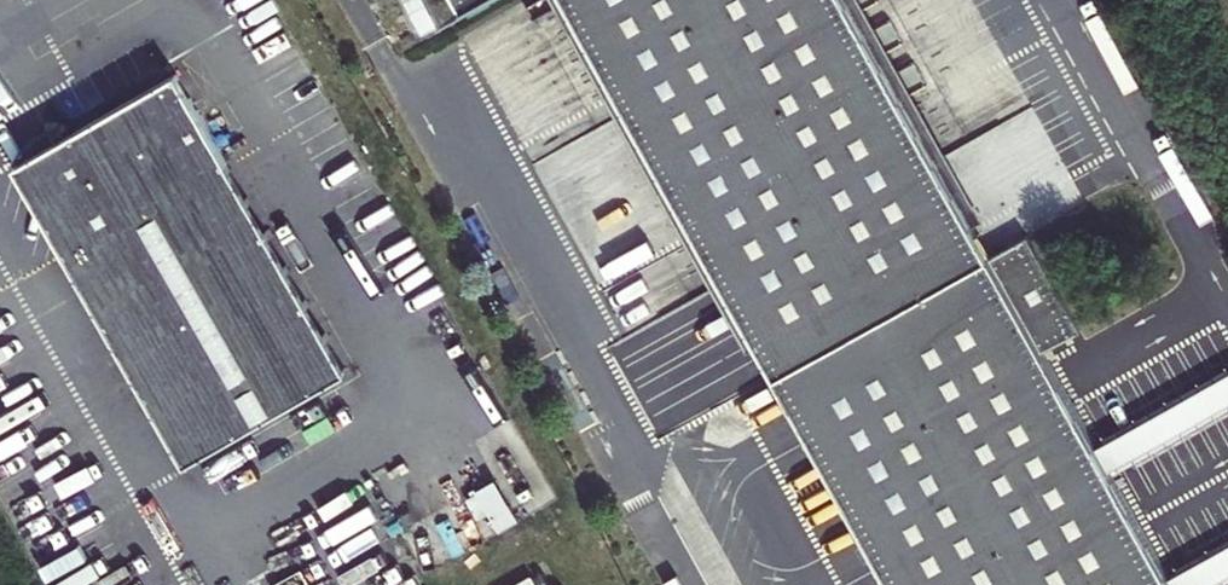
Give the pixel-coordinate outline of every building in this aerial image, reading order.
[(459,13),(483,0),(452,0),(459,13)] [(1035,357),(1073,335),(1020,240),(983,261),(837,0),(556,0),(889,584),(1165,584),(1035,357)] [(345,380),(178,79),(43,155),(15,170),(182,470),(345,380)] [(505,514),(491,488),(473,498),(487,523),(505,514)] [(513,529),(505,514),(487,523),(495,539),(513,529)]
